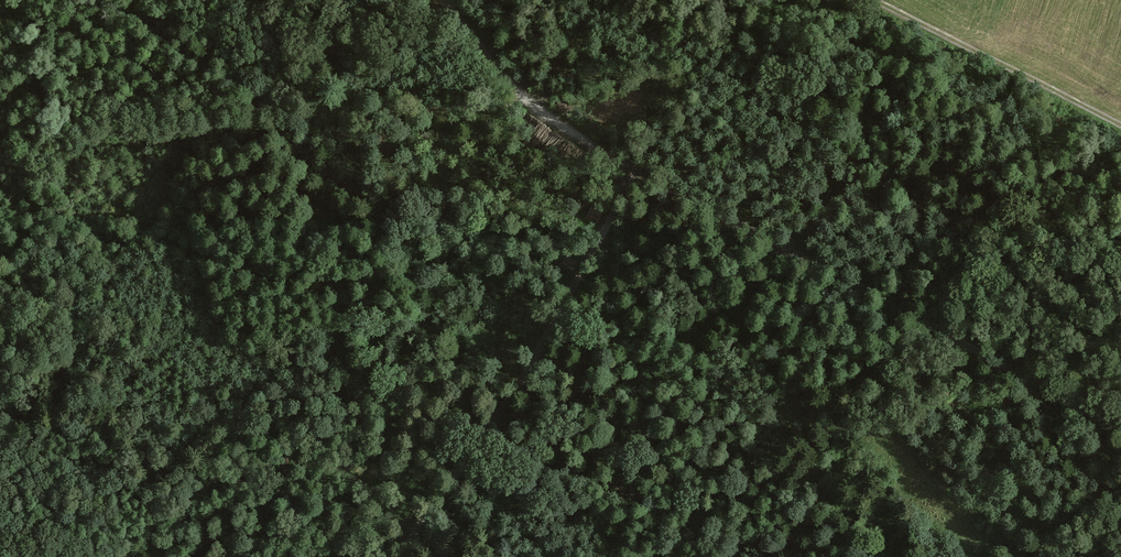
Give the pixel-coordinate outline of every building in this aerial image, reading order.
[(97,556),(137,556),(134,546),(97,556)]
